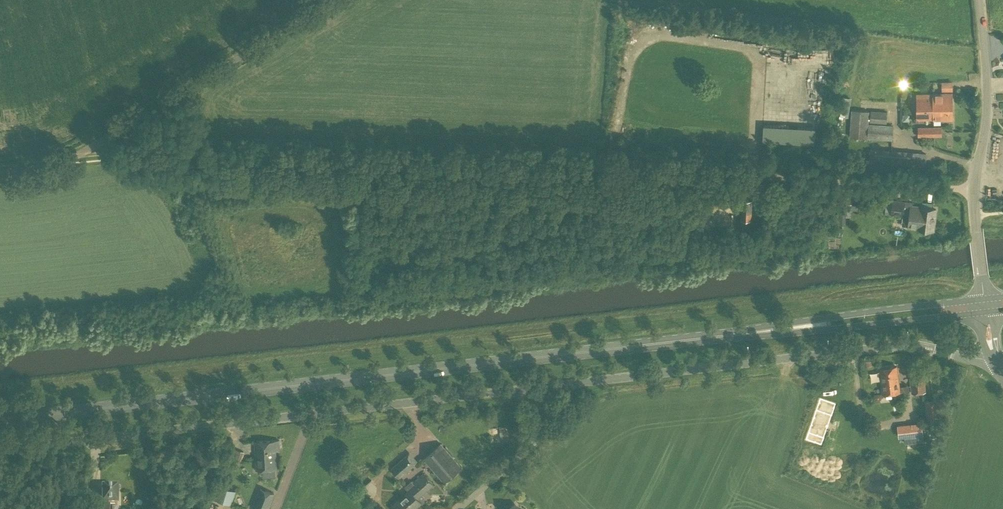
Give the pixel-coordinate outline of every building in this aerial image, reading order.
[(757,77),(765,77),(764,61),(756,62),(757,77)] [(807,92),(807,84),(798,83),(798,78),(793,78),(792,92),(807,92)] [(816,90),(828,91),(828,81),(817,81),(816,90)] [(953,119),(952,93),(942,93),(942,94),(917,94),(917,119),(933,119),(933,120),(953,119)] [(887,123),(887,111),(871,110),(870,121),(887,123)] [(893,140),(894,125),(868,123),(869,115),(851,114),(850,137),(893,140)] [(918,126),(918,137),(941,136),(941,126),(918,126)] [(902,151),(875,148),(873,163),(901,166),(901,165),(911,165),(911,163),(925,164),(925,153),(902,151)] [(839,188),(839,203),(853,203),(853,188),(839,188)] [(751,220),(752,200),(742,199),(741,220),(751,220)] [(933,229),(935,209),(915,206),(916,202),(913,202),(913,201),(892,199),(890,214),(904,215),(909,216),(908,225),(933,229)] [(838,222),(838,224),(845,224),(845,216),(851,216),(851,205),(838,204),(838,216),(838,222)] [(899,387),(896,366),(880,368),(883,393),(899,392),(900,394),(909,393),(908,385),(899,387)] [(911,393),(926,392),(924,371),(909,373),(911,393)] [(927,421),(941,420),(939,398),(924,400),(927,421)] [(819,403),(816,414),(831,418),(834,407),(819,403)] [(914,442),(913,437),(923,435),(921,422),(897,425),(898,438),(904,437),(905,443),(914,442)] [(275,476),(275,468),(277,468),(277,455),(274,455),(274,450),(279,450),(278,445),(280,445),(280,440),(257,441),(257,453),(255,453),(256,469),(259,469),(260,472),(263,472),(263,477),(275,476)] [(444,483),(462,467),(441,442),(423,458),(444,483)] [(233,448),(230,458),(241,462),(245,452),(233,448)] [(399,479),(415,464),(406,455),(391,469),(399,479)] [(424,472),(413,482),(411,480),(405,486),(408,490),(392,505),(396,508),(414,508),(421,502),(417,498),(426,490),(429,491),(434,487),(433,484),(424,472)] [(232,505),(236,491),(219,486),(215,500),(232,505)] [(110,505),(118,505),(117,487),(102,488),(102,497),(95,497),(95,508),(110,508),(110,505)] [(275,493),(259,487),(251,508),(254,508),(269,508),(275,493)]
